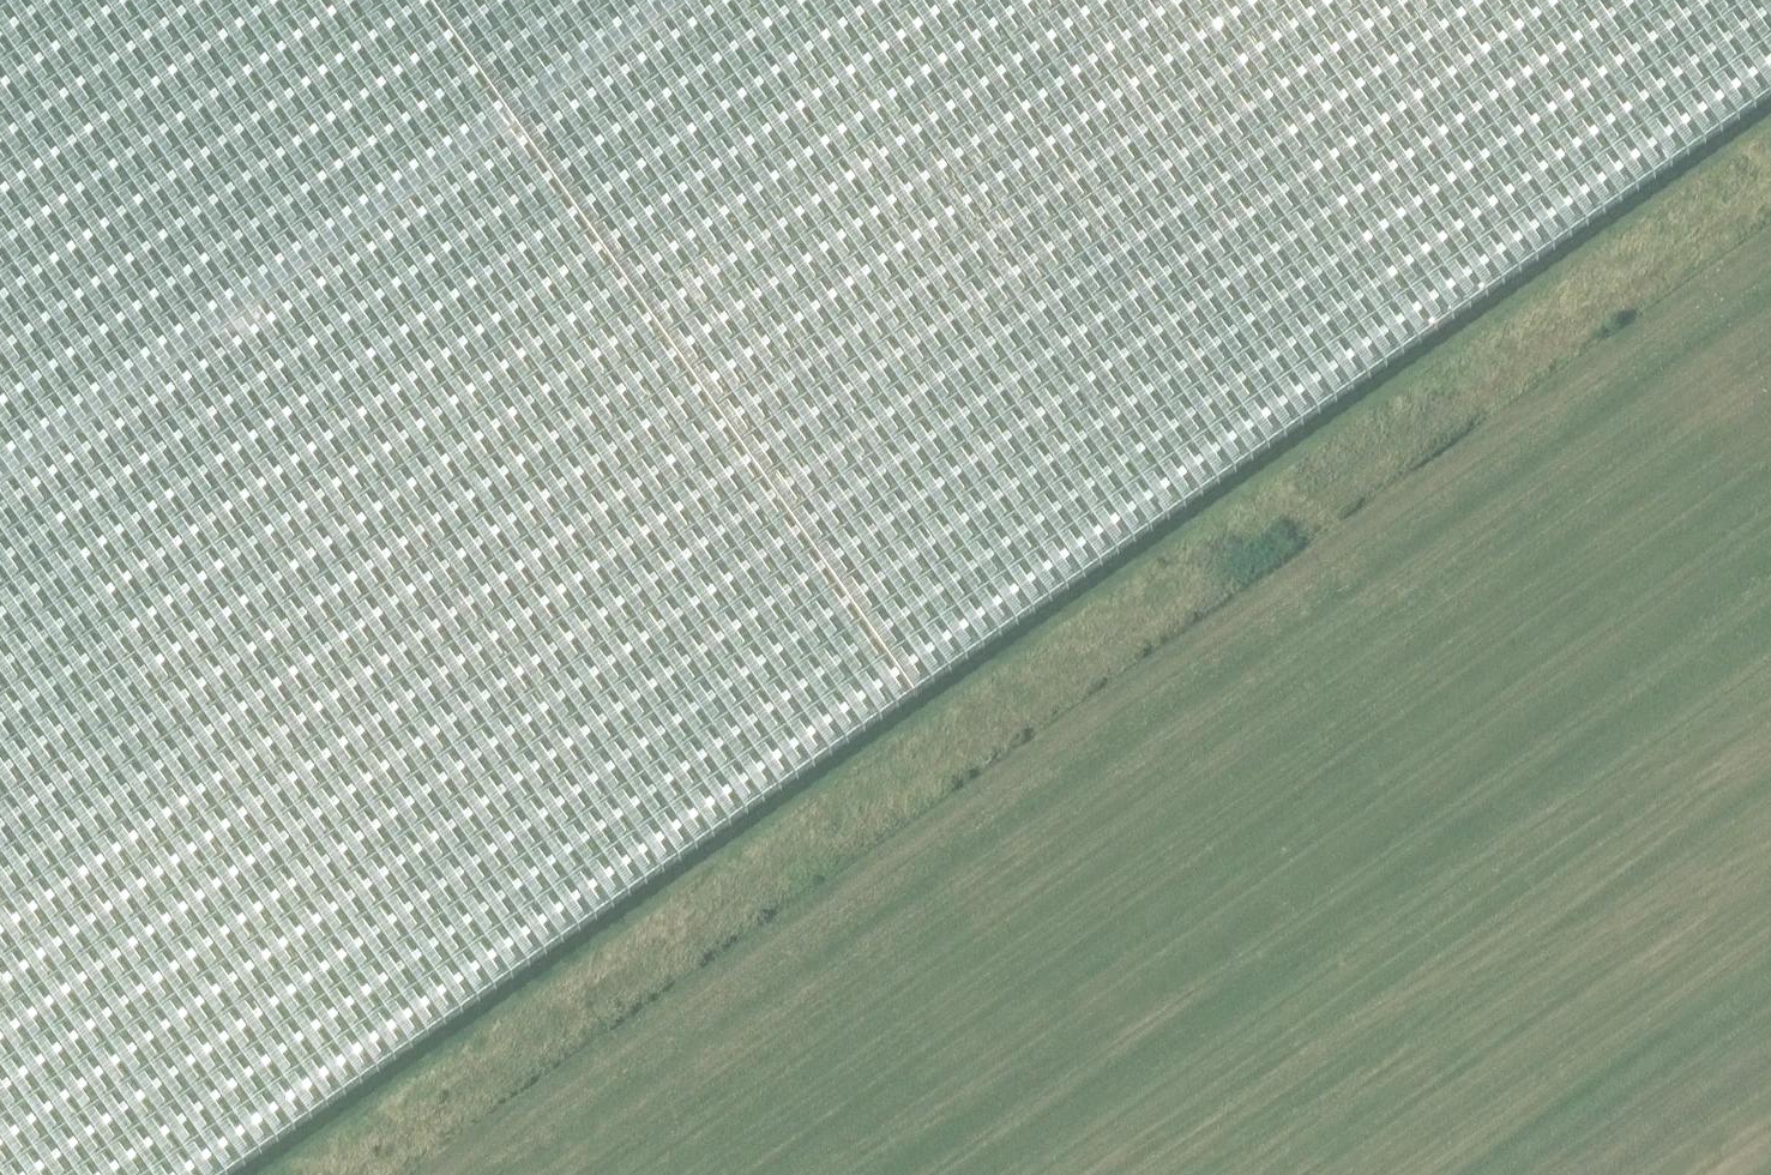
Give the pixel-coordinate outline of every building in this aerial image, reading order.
[(862,733),(914,696),(916,694),(1398,357),(1770,96),(1770,0),(0,0),(0,1174),(230,1174),(862,733)]
